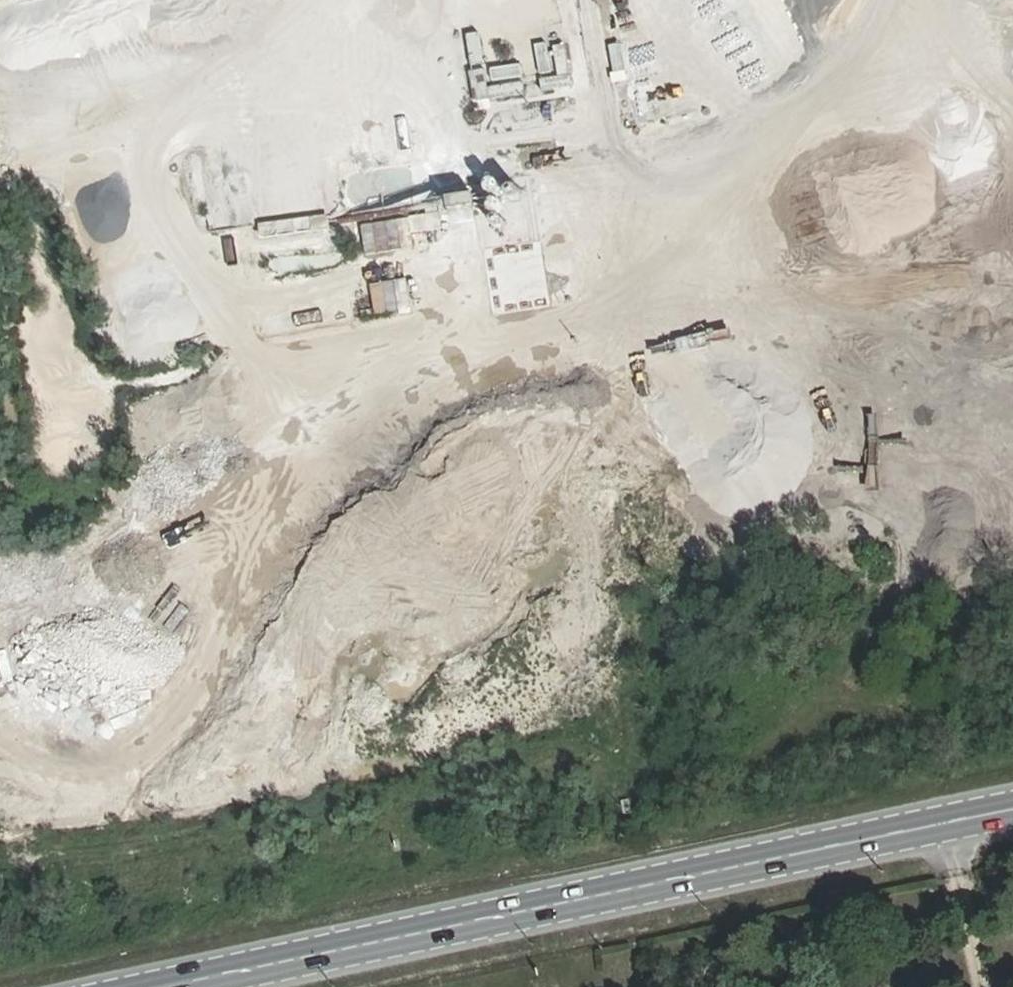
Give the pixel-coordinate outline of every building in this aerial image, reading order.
[(477,33),(462,36),(469,66),(484,63),(477,33)] [(520,66),(487,69),(490,99),(523,95),(520,66)] [(322,165),(349,159),(347,148),(320,154),(322,165)] [(323,219),(260,226),(261,238),(325,231),(323,219)] [(404,224),(359,223),(358,252),(404,252),(404,224)] [(370,314),(396,311),(393,281),(367,283),(370,314)] [(888,404),(902,405),(903,377),(890,377),(888,404)]
